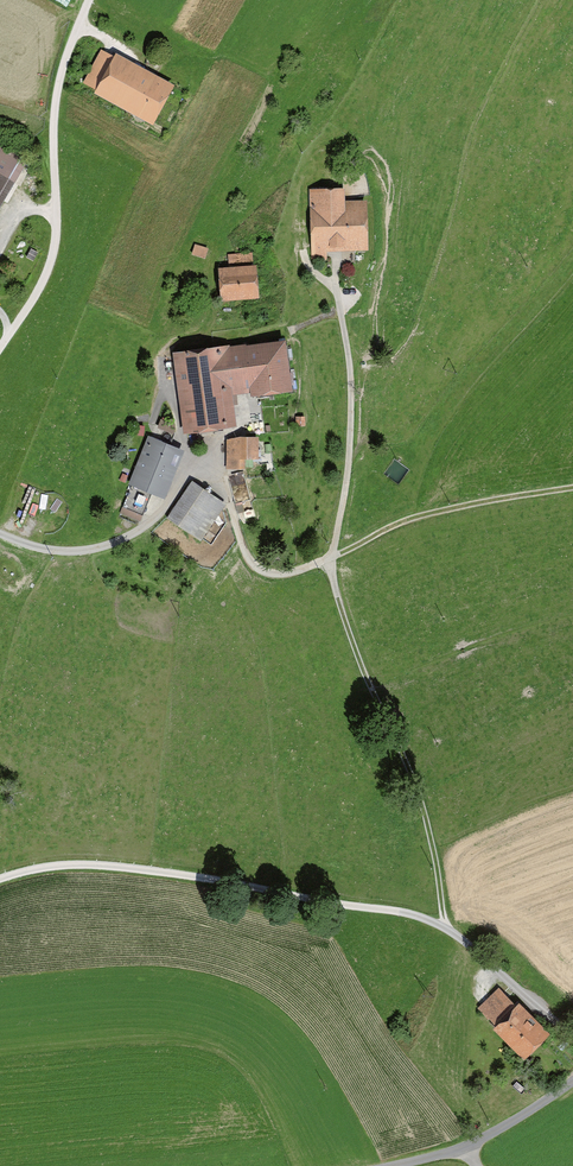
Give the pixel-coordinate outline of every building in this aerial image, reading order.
[(102,52),(85,82),(151,118),(168,88),(152,79),(145,91),(134,85),(140,73),(102,52)] [(21,166),(0,153),(0,201),(21,166)] [(347,242),(361,242),(360,204),(346,204),(346,208),(342,208),(342,192),(310,192),(312,254),(325,254),(324,241),(347,240),(347,242)] [(204,258),(207,249),(195,245),(193,254),(204,258)] [(230,270),(220,271),(221,294),(254,292),(251,254),(229,255),(230,270)] [(245,374),(249,367),(247,350),(246,346),(179,355),(189,429),(227,423),(227,419),(233,418),(231,403),(224,404),(223,391),(247,387),(245,374)] [(280,346),(247,350),(249,367),(254,373),(256,391),(285,387),(280,346)] [(306,424),(306,415),(296,416),(296,425),(306,424)] [(157,490),(173,449),(149,439),(123,505),(141,513),(151,488),(157,490)] [(243,456),(240,456),(241,441),(228,441),(227,468),(243,469),(243,456)] [(254,442),(241,441),(240,456),(243,456),(260,457),(260,451),(254,451),(254,442)] [(238,496),(239,500),(251,497),(245,472),(234,474),(239,496),(238,496)] [(200,538),(223,504),(193,484),(170,517),(200,538)] [(524,1051),(546,1030),(517,1001),(514,1004),(500,990),(480,1010),(503,1033),(504,1032),(524,1051)]
